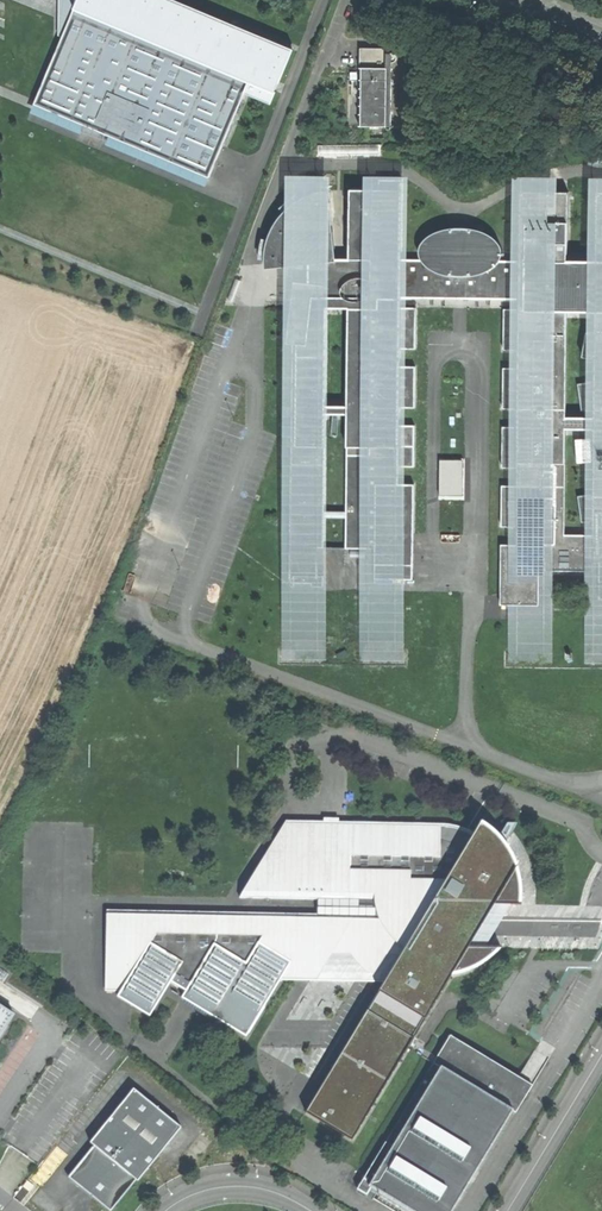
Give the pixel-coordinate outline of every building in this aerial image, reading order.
[(34,104),(209,178),(244,93),(249,95),(270,104),(275,91),(274,91),(278,82),(279,82),(293,49),(176,0),(70,0),(62,34),(63,34),(34,104)] [(382,48),(359,47),(360,125),(390,126),(391,67),(382,67),(382,48)] [(386,48),(382,48),(382,67),(391,67),(391,57),(386,57),(386,48)] [(312,193),(302,197),(290,205),(281,213),(274,223),(269,233),(266,243),(264,254),(264,268),(307,264),(307,283),(294,282),(287,342),(292,343),(290,580),(295,580),(296,588),(325,588),(325,577),(319,577),(319,549),(325,549),(325,414),(347,414),(346,550),(377,550),(377,581),(412,581),(414,484),(398,484),(398,466),(413,467),(414,425),(398,425),(398,407),(414,408),(414,366),(399,366),(399,348),(415,349),(415,307),(400,307),(400,298),(517,299),(517,309),(503,309),(503,349),(518,349),(517,367),(502,367),(502,408),(517,408),(517,426),(502,426),(501,467),(517,467),(517,485),(502,485),(501,525),(516,525),(516,544),(504,544),(502,606),(541,607),(542,564),(547,564),(547,572),(593,573),(593,563),(599,563),(600,600),(601,600),(601,192),(596,192),(595,260),(567,260),(568,191),(520,191),(519,260),(508,260),(502,249),(496,241),(488,235),(480,230),(469,227),(459,226),(447,228),(435,232),(426,239),(417,247),(409,259),(400,259),(401,179),(378,179),(378,189),(350,188),(349,258),(335,258),(327,189),(312,193)] [(320,911),(109,907),(107,986),(124,986),(119,994),(152,1013),(173,979),(188,988),(184,994),(249,1033),(284,975),(320,975),(350,925),(363,932),(355,944),(362,955),(376,968),(393,941),(404,950),(395,966),(397,967),(392,975),(390,974),(388,977),(308,1108),(355,1136),(450,977),(454,970),(461,969),(469,966),(481,961),(491,954),(503,943),(470,943),(470,934),(490,900),(497,900),(523,900),(524,887),(522,874),(518,861),(511,847),(503,835),(494,827),(483,819),(476,831),(469,827),(460,824),(450,822),(341,820),(341,816),(326,816),(326,820),(288,819),(269,850),(278,850),(278,856),(265,856),(242,894),(320,896),(320,911)] [(470,943),(497,900),(490,900),(470,934),(470,943)] [(320,975),(388,977),(390,974),(392,975),(397,967),(395,966),(404,950),(393,941),(376,968),(362,955),(355,944),(363,932),(350,925),(320,975)] [(16,1014),(0,1004),(0,1038),(16,1014)] [(359,1186),(369,1192),(373,1184),(417,1210),(453,1210),(526,1091),(498,1074),(476,1062),(478,1057),(447,1039),(359,1186)] [(501,1070),(478,1057),(476,1062),(498,1074),(501,1070)] [(184,1126),(136,1087),(92,1142),(96,1145),(139,1179),(140,1180),(151,1166),(184,1126)] [(113,1210),(139,1179),(96,1145),(70,1176),(113,1210)] [(28,1181),(23,1186),(30,1192),(34,1186),(28,1181)]
